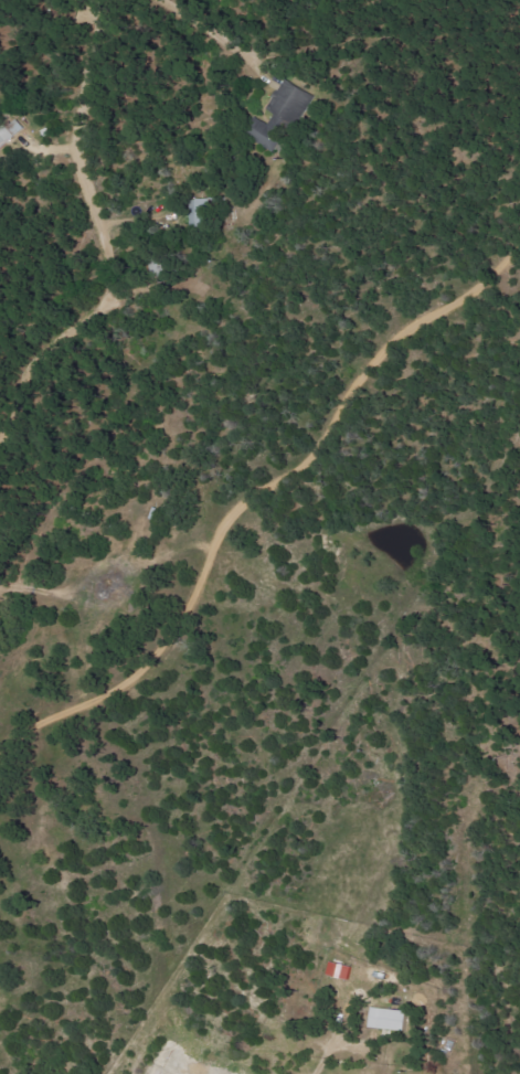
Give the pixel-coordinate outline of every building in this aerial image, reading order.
[(312,95),(286,80),(269,109),(278,113),(271,126),(255,117),(246,133),(280,152),(312,95)] [(28,129),(18,117),(0,132),(0,149),(2,151),(28,129)] [(355,968),(333,962),(330,975),(352,981),(355,968)] [(409,1033),(412,1012),(375,1008),(373,1028),(409,1033)]
